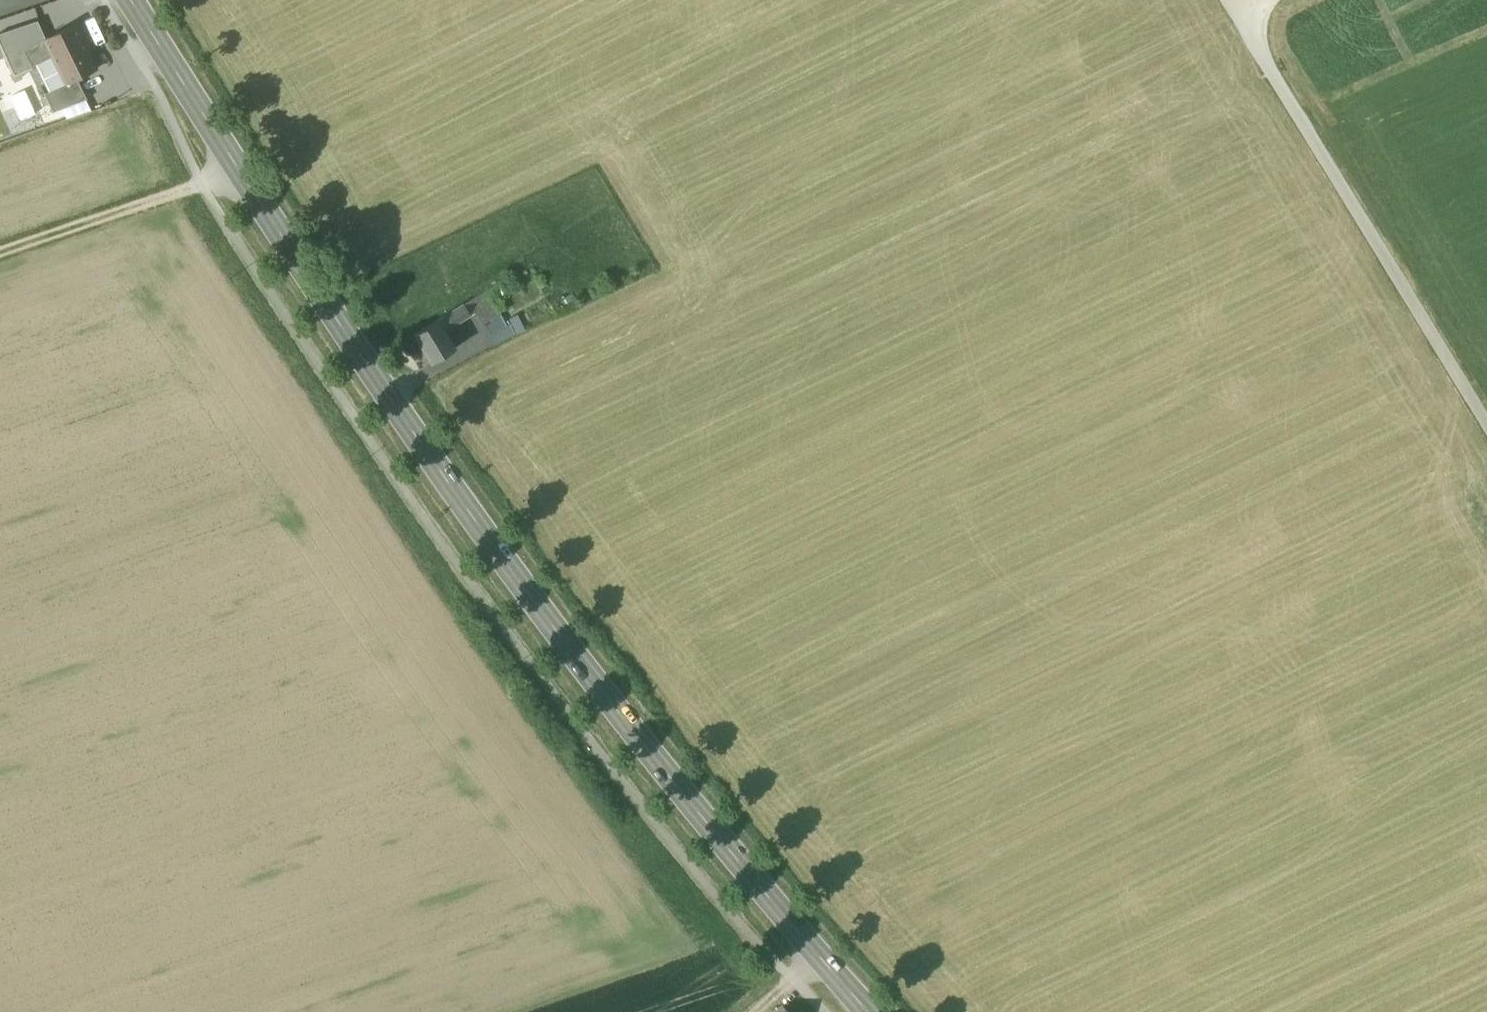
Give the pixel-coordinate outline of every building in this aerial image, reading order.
[(31,67),(23,50),(44,39),(45,39),(37,20),(0,33),(0,43),(14,74),(31,67)] [(45,39),(44,39),(52,56),(36,64),(49,91),(65,83),(65,84),(77,78),(97,68),(75,24),(45,39)] [(31,67),(36,64),(52,56),(44,39),(23,50),(31,67)] [(44,93),(53,112),(87,99),(77,78),(65,84),(65,83),(49,91),(44,93)] [(485,306),(474,312),(495,347),(516,336),(511,327),(507,329),(485,291),(479,295),(485,306)] [(464,304),(470,314),(474,312),(485,306),(479,295),(464,304)] [(464,304),(440,317),(446,328),(470,314),(464,304)] [(457,347),(446,328),(440,317),(414,332),(432,362),(457,347)]
